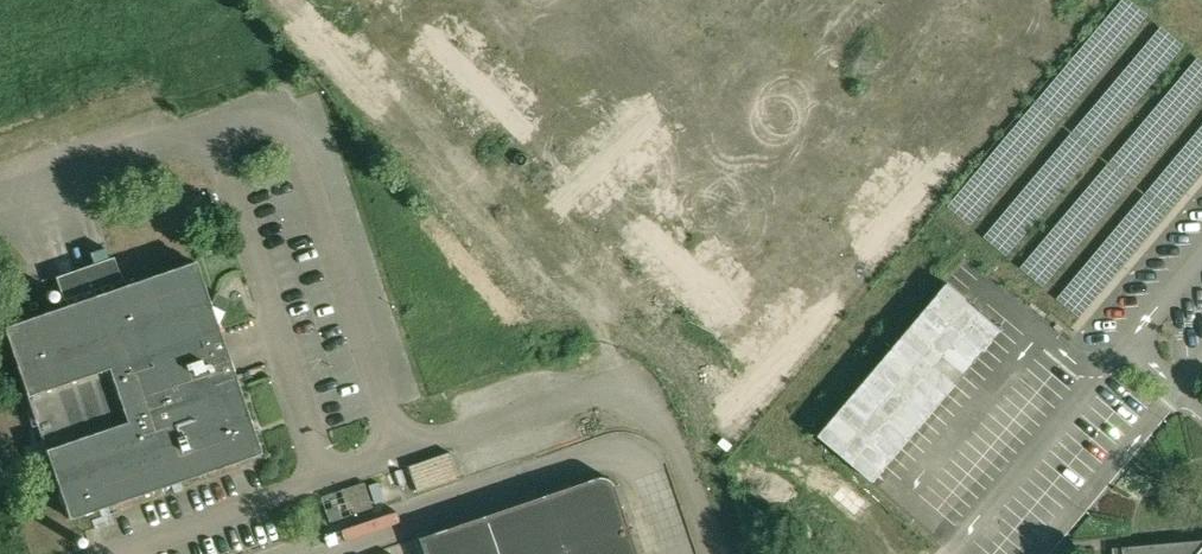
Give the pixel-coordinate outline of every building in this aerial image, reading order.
[(261,453),(235,376),(217,325),(224,312),(211,306),(195,261),(121,287),(119,281),(121,280),(114,257),(56,277),(63,300),(66,300),(68,305),(3,327),(69,519),(261,453)] [(322,364),(323,383),(336,382),(335,363),(322,364)] [(460,453),(419,465),(428,494),(469,482),(460,453)] [(627,515),(616,484),(609,478),(605,477),(601,477),(423,538),(428,553),(640,553),(627,515)] [(1123,546),(1123,553),(1201,553),(1201,539),(1123,546)]
